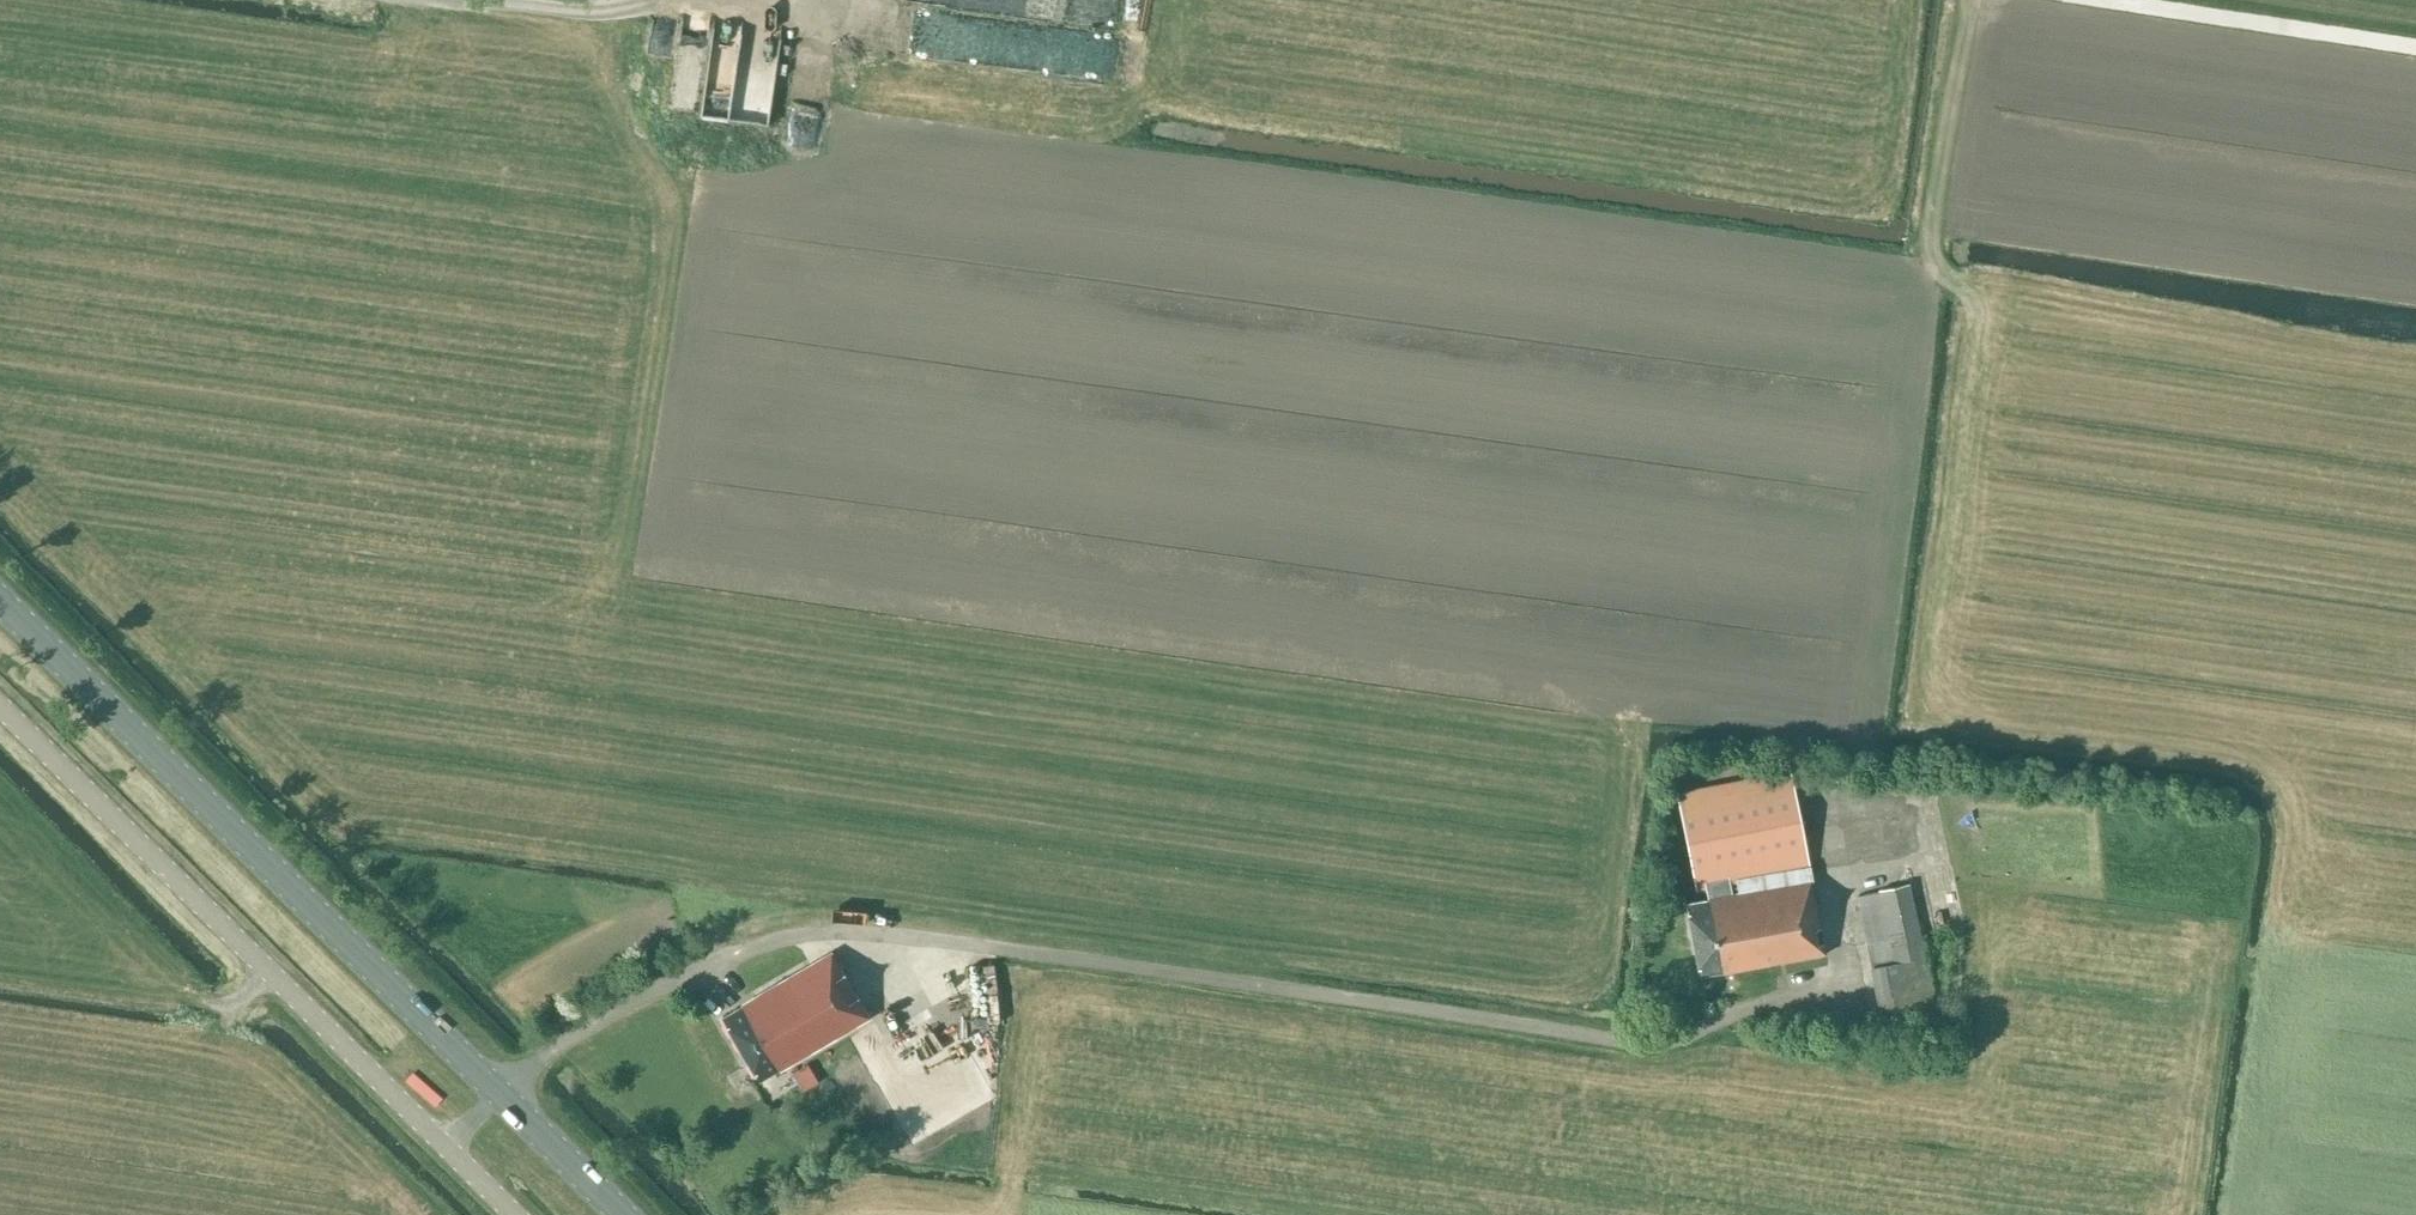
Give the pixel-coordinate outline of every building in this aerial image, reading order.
[(896,1),(889,51),(1119,82),(1126,33),(896,1)] [(738,22),(732,73),(761,76),(766,25),(738,22)] [(765,124),(772,88),(761,86),(754,121),(765,124)] [(1809,867),(1790,769),(1679,791),(1697,888),(1705,887),(1708,899),(1685,903),(1700,975),(1716,972),(1716,973),(1825,953),(1811,879),(1732,893),(1730,882),(1809,867)] [(1857,895),(1884,1035),(1937,1025),(1911,883),(1880,889),(1880,891),(1857,895)] [(1670,926),(1675,948),(1692,944),(1687,922),(1670,926)] [(722,1017),(759,1080),(778,1069),(779,1070),(869,1017),(831,952),(758,995),(761,1000),(744,1010),(742,1006),(722,1017)] [(801,1090),(817,1082),(807,1064),(791,1073),(801,1090)]
